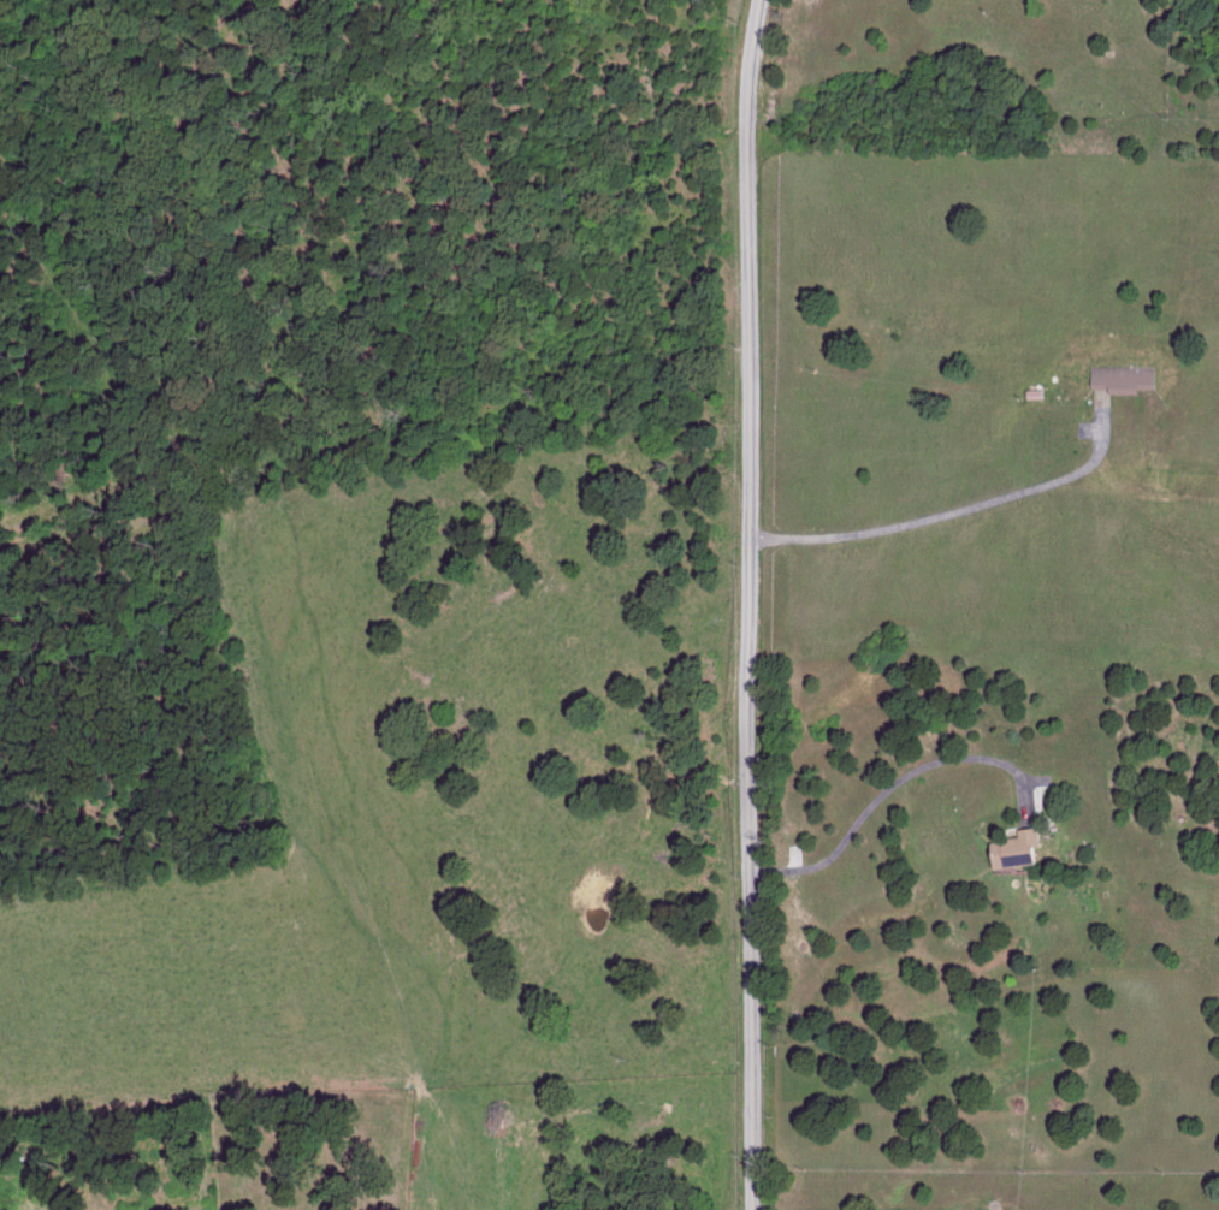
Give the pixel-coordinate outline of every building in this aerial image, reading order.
[(1151,390),(1152,365),(1088,364),(1088,388),(1151,390)] [(1035,859),(1032,844),(1038,844),(1035,823),(1013,826),(1015,835),(982,840),(986,867),(1035,859)]
